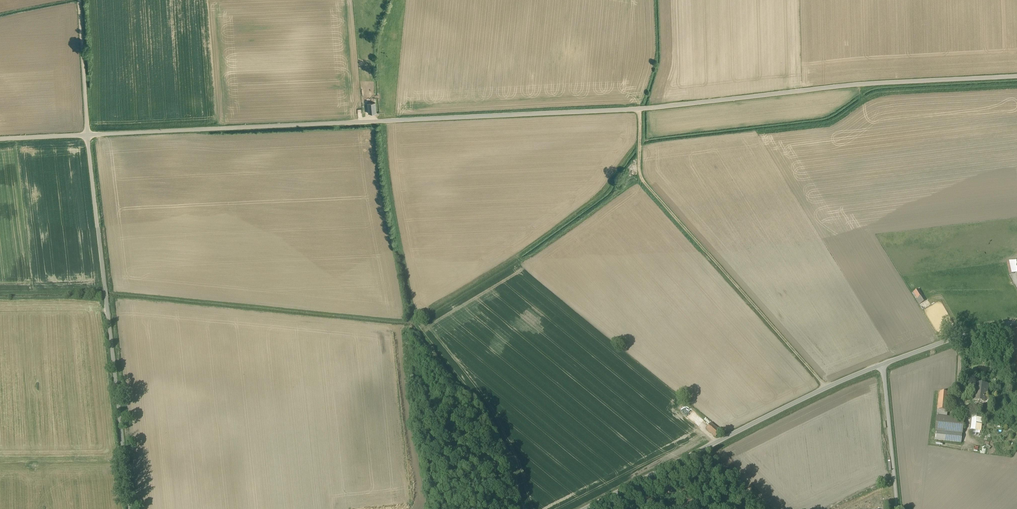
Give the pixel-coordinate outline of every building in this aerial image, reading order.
[(369,114),(377,114),(379,110),(377,96),(369,103),(369,114)] [(1007,274),(1015,273),(1015,261),(1006,261),(1007,274)] [(911,292),(917,305),(924,301),(918,289),(911,292)] [(988,385),(976,383),(974,401),(985,402),(988,385)] [(948,393),(939,392),(937,410),(946,411),(948,393)] [(990,404),(983,403),(982,414),(989,414),(990,404)] [(946,411),(937,410),(935,432),(962,435),(963,420),(946,418),(946,411)] [(982,416),(972,415),(970,430),(980,431),(982,416)] [(708,426),(705,430),(714,437),(717,433),(708,426)] [(962,435),(935,432),(935,440),(961,443),(962,435)]
